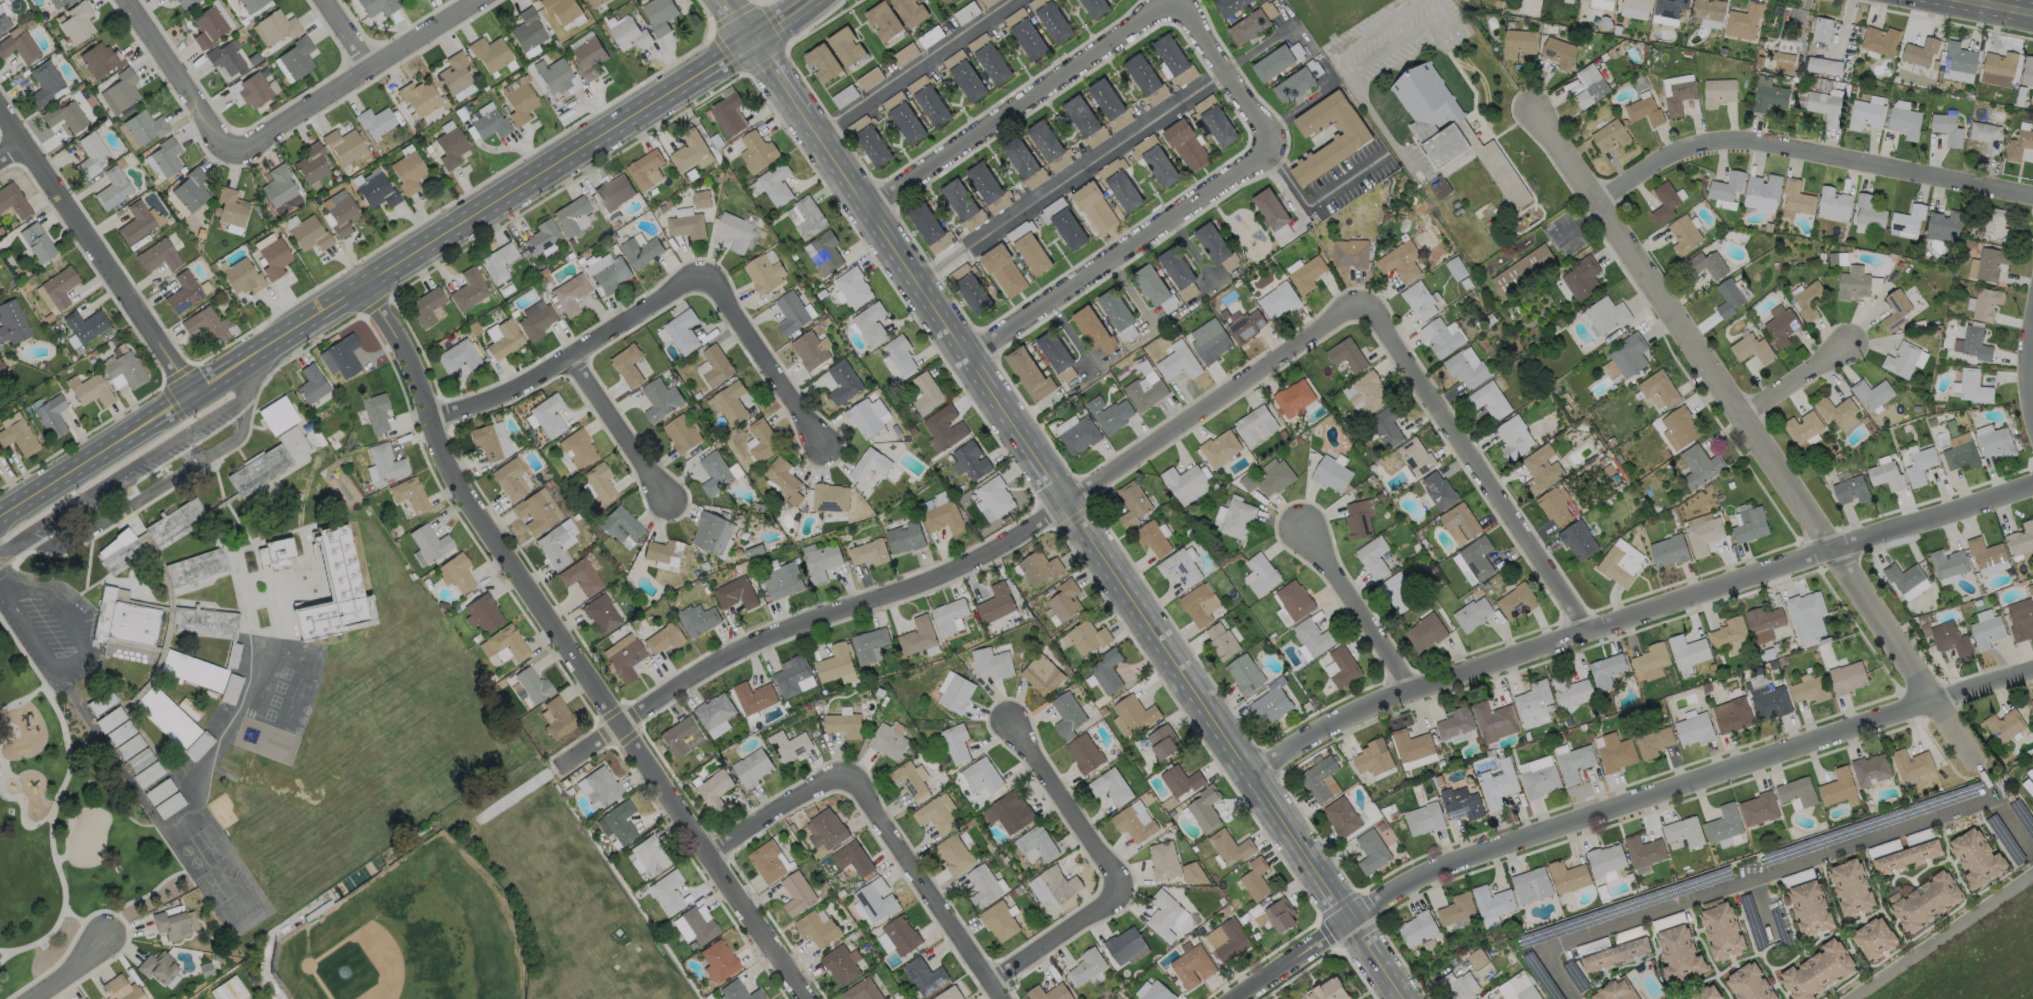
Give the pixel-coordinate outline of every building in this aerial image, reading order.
[(55,9),(49,0),(74,0),(67,5),(65,2),(55,9)] [(77,1),(78,0),(82,0),(91,13),(85,17),(93,30),(71,45),(57,23),(67,16),(64,10),(77,1)] [(182,9),(176,0),(196,0),(182,9)] [(247,13),(238,0),(267,0),(247,13)] [(366,18),(355,0),(394,0),(395,2),(398,6),(383,16),(379,10),(366,18)] [(537,1),(538,0),(574,0),(582,12),(560,27),(550,11),(545,14),(537,1)] [(592,8),(587,0),(605,0),(592,8)] [(640,6),(650,0),(671,0),(679,13),(665,22),(670,30),(657,38),(649,25),(651,24),(640,6)] [(862,13),(882,0),(884,0),(902,28),(887,38),(888,38),(882,42),(874,30),(877,28),(874,23),(870,25),(862,13)] [(908,29),(889,0),(914,0),(917,5),(920,2),(929,15),(908,29)] [(998,0),(980,0),(985,8),(998,0)] [(1027,3),(1031,0),(1053,0),(1052,1),(1074,32),(1057,44),(1035,12),(1034,13),(1027,3)] [(1093,19),(1080,0),(1104,0),(1110,8),(1093,19)] [(1213,2),(1216,0),(1252,0),(1224,19),(1213,2)] [(1264,0),(1266,3),(1268,1),(1276,12),(1266,19),(1269,24),(1236,47),(1224,29),(1256,8),(1255,6),(1264,0)] [(1589,6),(1590,0),(1615,0),(1614,3),(1612,3),(1611,10),(1589,6)] [(1620,6),(1621,0),(1652,0),(1649,12),(1620,6)] [(1653,14),(1656,0),(1674,0),(1690,0),(1688,9),(1681,7),(1679,19),(1653,14)] [(1713,1),(1713,0),(1722,0),(1727,1),(1726,5),(1725,5),(1722,22),(1691,16),(1695,0),(1706,0),(1713,1)] [(1763,3),(1760,18),(1757,17),(1753,40),(1723,34),(1728,10),(1745,14),(1748,0),(1763,3)] [(209,44),(200,50),(191,36),(199,31),(190,18),(208,5),(212,3),(228,27),(211,39),(213,41),(209,44)] [(546,37),(522,53),(508,30),(521,22),(516,14),(529,5),(538,18),(535,20),(546,37)] [(1026,18),(1048,50),(1030,62),(1008,30),(1005,32),(1001,27),(1005,25),(1002,19),(1021,6),(1028,17),(1026,18)] [(277,7),(286,19),(292,15),(302,30),(297,33),(289,38),(285,33),(270,43),(255,22),(277,7)] [(10,24),(0,30),(0,9),(10,24)] [(629,15),(639,31),(644,27),(653,41),(639,50),(632,39),(629,41),(631,45),(621,51),(607,29),(629,15)] [(1833,19),(1828,42),(1810,38),(1815,15),(1833,19)] [(850,39),(854,44),(857,42),(865,54),(860,58),(859,57),(844,67),(825,38),(845,24),(854,37),(850,39)] [(1866,26),(1885,32),(1887,27),(1900,31),(1891,58),(1859,47),(1866,26)] [(12,48),(0,57),(0,38),(7,34),(10,38),(23,29),(39,53),(26,62),(27,63),(24,65),(12,48)] [(1536,31),(1535,53),(1522,53),(1522,51),(1515,51),(1514,59),(1501,59),(1503,29),(1536,31)] [(314,65),(292,80),(276,56),(293,44),(291,41),(299,36),(299,35),(303,32),(314,47),(306,53),(314,65)] [(984,32),(987,37),(991,35),(994,40),(990,43),(1012,75),(995,86),(974,54),(972,55),(965,45),(984,32)] [(1167,32),(1189,64),(1190,63),(1197,73),(1178,86),(1175,81),(1171,83),(1168,78),(1172,76),(1150,44),(1167,32)] [(599,74),(586,83),(578,70),(581,68),(570,51),(594,35),(608,57),(594,66),(599,74)] [(1939,40),(1935,54),(1931,52),(1926,68),(1900,59),(1905,42),(1921,47),(1925,35),(1939,40)] [(481,36),(486,44),(498,36),(512,59),(488,74),(477,56),(474,58),(469,50),(468,50),(465,46),(481,36)] [(1576,47),(1571,62),(1572,62),(1568,72),(1556,67),(1558,62),(1552,60),(1551,61),(1540,57),(1547,36),(1576,47)] [(1977,52),(1973,74),(1942,68),(1946,49),(1945,49),(1947,39),(1960,41),(1958,48),(1977,52)] [(98,40),(102,46),(105,45),(113,57),(108,60),(112,66),(93,79),(76,55),(98,40)] [(229,40),(245,64),(244,64),(247,69),(239,74),(236,70),(228,75),(221,65),(218,66),(216,63),(211,66),(209,62),(203,53),(209,49),(216,44),(218,47),(229,40)] [(822,41),(841,69),(827,79),(828,80),(821,84),(813,72),(816,69),(813,64),(809,67),(801,55),(807,51),(822,41)] [(1295,41),(1303,52),(1300,53),(1303,57),(1293,63),(1292,62),(1261,83),(1249,66),(1283,43),(1286,47),(1295,41)] [(966,60),(987,92),(970,104),(948,72),(944,74),(941,69),(944,67),(941,62),(960,48),(967,59),(966,60)] [(472,82),(449,96),(435,73),(448,65),(444,59),(459,49),(462,54),(467,63),(462,66),(472,82)] [(2017,53),(2016,61),(2015,61),(2012,76),(1981,71),(1985,52),(1997,54),(1996,55),(2003,57),(2004,51),(2017,53)] [(1139,52),(1160,83),(1162,82),(1169,93),(1150,106),(1146,101),(1142,103),(1139,98),(1143,95),(1122,63),(1139,52)] [(1795,55),(1793,67),(1775,64),(1777,52),(1795,55)] [(2024,55),(2032,57),(2032,86),(2019,84),(2023,66),(2022,65),(2024,55)] [(560,56),(572,76),(567,79),(571,85),(559,92),(557,89),(549,94),(532,65),(541,58),(546,66),(560,56)] [(1842,62),(1840,76),(1805,70),(1808,56),(1842,62)] [(45,58),(63,84),(49,94),(51,96),(37,106),(38,108),(34,111),(24,97),(38,87),(26,70),(30,67),(31,68),(45,58)] [(1310,58),(1312,61),(1314,60),(1322,71),(1312,77),(1315,82),(1282,105),(1270,88),(1301,66),(1300,64),(1310,58)] [(1390,87),(1406,71),(1431,60),(1433,63),(1431,64),(1441,78),(1444,78),(1445,81),(1444,83),(1452,96),(1453,95),(1455,98),(1455,100),(1464,112),(1466,113),(1460,122),(1437,135),(1422,143),(1409,126),(1417,119),(1413,118),(1409,112),(1407,111),(1393,90),(1390,91),(1389,89),(1390,87)] [(1600,97),(1582,110),(1573,96),(1586,88),(1576,73),(1591,62),(1606,85),(1596,91),(1600,97)] [(138,96),(116,111),(102,89),(117,78),(114,73),(122,68),(121,67),(125,65),(136,80),(130,83),(138,96)] [(864,91),(884,78),(876,67),(857,80),(864,91)] [(273,94),(252,108),(248,102),(245,104),(236,91),(241,87),(238,82),(257,69),(273,94)] [(923,74),(927,79),(930,77),(934,82),(930,84),(951,116),(934,128),(913,96),(911,97),(904,87),(923,74)] [(1662,78),(1664,96),(1670,95),(1669,83),(1693,81),(1693,75),(1662,78)] [(1103,76),(1124,108),(1128,105),(1132,111),(1129,113),(1132,118),(1113,131),(1106,121),(1108,120),(1086,88),(1103,76)] [(1734,79),(1735,101),(1723,102),(1723,101),(1716,101),(1716,109),(1703,109),(1703,99),(1704,99),(1703,80),(1734,79)] [(1682,116),(1667,118),(1663,97),(1670,96),(1668,84),(1694,80),(1697,97),(1679,100),(1682,116)] [(427,81),(441,103),(417,119),(404,99),(409,96),(406,90),(419,82),(421,85),(427,81)] [(529,118),(515,127),(507,115),(512,111),(502,95),(524,81),(538,104),(526,112),(529,118)] [(1789,89),(1786,107),(1766,104),(1764,113),(1750,111),(1755,83),(1789,89)] [(1336,88),(1348,105),(1349,104),(1371,137),(1354,149),(1354,150),(1300,187),(1288,170),(1296,164),(1294,161),(1299,157),(1301,160),(1305,158),(1303,155),(1308,151),(1310,154),(1332,139),(1330,136),(1335,132),(1337,136),(1342,133),(1338,127),(1335,129),(1331,124),(1334,122),(1331,118),(1326,121),(1328,124),(1322,128),(1320,125),(1316,127),(1319,131),(1314,134),(1311,131),(1303,137),(1291,119),(1336,88)] [(747,124),(727,137),(708,108),(724,97),(723,97),(734,90),(743,102),(735,107),(747,124)] [(905,102),(926,134),(909,145),(887,113),(884,116),(880,111),(884,108),(880,103),(899,90),(906,100),(905,102)] [(1842,97),(1837,126),(1823,124),(1825,113),(1805,109),(1808,91),(1842,97)] [(1216,104),(1238,136),(1221,148),(1199,116),(1195,119),(1192,114),(1196,111),(1192,106),(1211,93),(1218,103),(1216,104)] [(1078,94),(1100,125),(1101,124),(1108,135),(1089,148),(1086,143),(1082,145),(1078,140),(1083,137),(1061,106),(1078,94)] [(1650,95),(1656,109),(1659,108),(1665,122),(1651,128),(1646,115),(1629,123),(1622,107),(1650,95)] [(70,99),(86,122),(70,133),(59,118),(46,127),(37,114),(54,103),(56,107),(60,105),(60,106),(70,99)] [(1885,106),(1881,128),(1868,125),(1868,124),(1861,122),(1859,131),(1847,129),(1853,99),(1885,106)] [(386,106),(396,123),(372,138),(365,128),(362,130),(356,121),(353,116),(367,107),(372,115),(386,106)] [(1918,131),(1916,142),(1903,139),(1904,132),(1886,129),(1890,106),(1921,112),(1917,131),(1918,131)] [(142,107),(150,119),(158,114),(168,129),(164,132),(163,131),(155,137),(153,134),(136,146),(120,123),(142,107)] [(493,107),(500,118),(503,116),(509,125),(512,129),(498,138),(493,131),(479,140),(469,122),(493,107)] [(1962,128),(1961,148),(1945,147),(1946,132),(1930,131),(1931,113),(1955,115),(1954,127),(1962,128)] [(864,114),(868,119),(871,117),(872,119),(873,118),(876,121),(871,125),(892,157),(875,168),(854,136),(852,137),(845,127),(864,114)] [(1192,134),(1210,159),(1191,172),(1173,147),(1172,148),(1161,132),(1182,117),(1193,133),(1192,134)] [(1042,118),(1064,150),(1068,148),(1071,153),(1068,155),(1071,160),(1052,173),(1045,163),(1047,162),(1025,130),(1042,118)] [(1615,118),(1625,132),(1631,140),(1620,147),(1616,141),(1610,144),(1612,146),(1600,154),(1597,150),(1598,149),(1589,135),(1615,118)] [(2000,143),(1997,157),(1982,155),(1985,141),(1967,138),(1971,121),(2000,126),(1997,142),(2000,143)] [(460,162),(445,171),(442,167),(443,167),(437,158),(442,155),(433,139),(455,125),(469,147),(456,155),(460,162)] [(692,125),(710,153),(679,173),(668,155),(684,145),(685,147),(687,146),(679,134),(692,125)] [(352,128),(366,151),(341,166),(330,148),(327,150),(319,137),(333,128),(338,136),(352,128)] [(2017,128),(2032,131),(2032,149),(2021,147),(2018,162),(2003,159),(2008,138),(2014,139),(2017,128)] [(97,167),(81,178),(72,165),(85,156),(74,140),(91,129),(107,153),(94,162),(97,167)] [(741,139),(755,129),(766,145),(772,141),(781,155),(752,175),(740,155),(748,149),(741,139)] [(1158,145),(1179,176),(1162,188),(1141,157),(1135,160),(1129,152),(1133,149),(1131,147),(1152,133),(1159,144),(1158,145)] [(1017,135),(1039,167),(1040,166),(1048,177),(1029,190),(1025,185),(1021,187),(1018,182),(1022,179),(1000,147),(1017,135)] [(180,151),(178,153),(177,152),(172,156),(180,167),(164,179),(147,155),(158,148),(156,145),(169,136),(180,151)] [(329,172),(306,185),(292,163),(306,155),(302,148),(316,139),(323,153),(319,155),(329,172)] [(663,178),(640,192),(624,167),(655,147),(664,162),(656,167),(663,178)] [(419,188),(404,198),(401,193),(396,185),(399,183),(388,165),(412,149),(426,172),(414,180),(419,188)] [(1121,157),(1127,166),(1122,170),(1143,201),(1126,213),(1105,182),(1104,183),(1096,171),(1116,157),(1117,159),(1121,157)] [(758,179),(778,208),(794,197),(783,179),(793,174),(784,160),(758,179)] [(981,160),(1003,192),(1007,189),(1010,195),(1007,197),(1010,202),(991,215),(984,205),(986,204),(964,172),(981,160)] [(297,195),(273,210),(259,187),(271,179),(266,171),(282,161),(285,166),(284,167),(289,174),(286,176),(297,195)] [(114,164),(132,191),(107,208),(107,209),(103,212),(91,195),(109,184),(101,172),(104,170),(104,171),(114,164)] [(209,196),(188,214),(169,192),(185,178),(183,176),(194,166),(205,177),(198,184),(209,196)] [(1744,172),(1740,192),(1733,190),(1730,202),(1707,198),(1710,180),(1726,183),(1729,169),(1744,172)] [(378,171),(389,188),(392,186),(400,199),(387,208),(381,200),(368,208),(349,179),(358,173),(362,181),(378,171)] [(622,173),(635,194),(615,206),(616,207),(607,213),(594,192),(593,193),(591,189),(593,188),(594,189),(602,183),(601,182),(603,181),(605,183),(622,173)] [(1781,176),(1776,203),(1743,197),(1747,175),(1762,177),(1761,182),(1766,183),(1768,173),(1781,176)] [(1429,184),(1438,199),(1452,191),(1443,176),(1429,184)] [(1815,196),(1812,214),(1782,208),(1785,193),(1781,193),(1785,176),(1800,179),(1798,193),(1815,196)] [(956,177),(978,209),(979,208),(987,219),(968,231),(964,226),(961,229),(957,224),(961,221),(939,189),(956,177)] [(1101,196),(1119,222),(1099,235),(1082,210),(1080,211),(1069,195),(1092,179),(1103,195),(1101,196)] [(1,218),(0,217),(0,186),(9,180),(31,213),(28,215),(27,214),(18,220),(13,212),(4,218),(3,216),(1,218)] [(1675,214),(1657,226),(1648,213),(1661,205),(1651,190),(1666,180),(1680,202),(1671,208),(1675,214)] [(248,202),(240,228),(215,220),(217,216),(211,214),(213,206),(219,208),(221,203),(215,201),(217,191),(218,185),(236,191),(234,198),(248,202)] [(1833,193),(1839,194),(1840,193),(1852,195),(1847,217),(1817,211),(1820,193),(1819,192),(1821,185),(1834,188),(1833,193)] [(1291,233),(1280,240),(1278,238),(1275,240),(1269,231),(1271,230),(1250,198),(1267,186),(1289,220),(1285,223),(1291,233)] [(693,192),(694,208),(710,207),(709,191),(693,192)] [(1886,210),(1883,228),(1856,223),(1859,207),(1855,206),(1857,192),(1872,195),(1870,207),(1886,210)] [(346,193),(360,215),(350,222),(347,218),(344,220),(350,231),(337,239),(329,227),(334,223),(320,202),(327,197),(330,203),(346,193)] [(580,194),(583,198),(583,197),(590,209),(574,219),(582,231),(580,234),(577,236),(573,236),(572,234),(566,238),(551,213),(580,194)] [(1067,208),(1088,240),(1071,251),(1050,220),(1044,223),(1038,214),(1042,212),(1040,210),(1061,195),(1068,207),(1067,208)] [(796,205),(810,196),(830,224),(805,241),(796,228),(806,220),(796,205)] [(137,199),(155,226),(131,242),(131,243),(126,246),(115,230),(132,218),(124,206),(127,205),(137,199)] [(1775,208),(1775,202),(1744,199),(1743,205),(1775,208)] [(923,201),(944,232),(948,230),(952,235),(948,238),(951,242),(933,255),(926,245),(927,244),(906,212),(923,201)] [(1926,205),(1923,220),(1919,219),(1916,234),(1889,229),(1892,212),(1909,215),(1911,202),(1926,205)] [(2015,231),(2012,247),(1996,244),(1996,240),(1982,237),(1987,207),(2006,211),(2002,228),(2015,231)] [(1962,212),(1961,221),(1960,221),(1957,237),(1926,231),(1929,215),(1928,215),(1929,211),(1943,213),(1942,216),(1948,217),(1950,209),(1962,212)] [(724,211),(715,232),(734,239),(730,249),(744,255),(757,225),(724,211)] [(700,212),(701,213),(702,213),(705,237),(689,240),(688,234),(680,235),(680,234),(668,236),(665,218),(692,215),(692,214),(700,212)] [(311,213),(322,231),(324,229),(333,242),(319,251),(314,242),(301,251),(282,221),(293,214),(298,222),(311,213)] [(1687,251),(1678,257),(1670,246),(1676,242),(1666,226),(1684,214),(1702,240),(1687,250),(1687,251)] [(561,238),(553,243),(553,242),(530,257),(521,242),(530,236),(530,235),(537,230),(534,226),(548,217),(561,238)] [(1030,220),(1036,229),(1030,232),(1052,265),(1035,276),(1013,244),(1012,245),(1004,234),(1025,220),(1026,222),(1030,220)] [(55,252),(38,264),(16,233),(34,221),(55,252)] [(1209,221),(1230,252),(1232,251),(1238,260),(1235,262),(1237,264),(1225,272),(1219,263),(1214,266),(1192,233),(1209,221)] [(830,231),(801,250),(822,281),(845,266),(834,249),(840,245),(830,231)] [(163,236),(181,263),(171,270),(171,271),(169,273),(161,261),(144,273),(133,256),(137,253),(138,253),(163,236)] [(283,272),(268,282),(265,278),(266,278),(261,269),(266,266),(256,250),(278,236),(292,259),(279,267),(283,272)] [(633,236),(639,246),(655,236),(664,251),(634,270),(626,257),(618,245),(633,236)] [(1412,260),(1420,273),(1403,285),(1392,269),(1394,268),(1393,266),(1381,274),(1373,261),(1407,238),(1419,255),(1412,260)] [(1366,239),(1366,241),(1367,241),(1366,268),(1352,268),(1352,265),(1347,265),(1347,266),(1340,266),(1340,265),(1331,264),(1331,240),(1347,240),(1347,239),(1366,239)] [(508,277),(493,286),(477,260),(508,241),(517,255),(501,266),(508,277)] [(1010,259),(1028,285),(1008,299),(990,273),(989,274),(978,258),(1000,242),(1012,258),(1010,259)] [(1555,260),(1501,297),(1488,279),(1542,242),(1555,260)] [(1198,291),(1187,298),(1185,296),(1182,299),(1176,289),(1178,288),(1156,256),(1173,245),(1196,278),(1191,281),(1198,291)] [(1980,247),(1998,251),(1998,250),(2009,252),(2006,265),(1998,263),(1996,271),(1998,271),(1996,283),(1993,283),(1993,282),(1974,278),(1980,247)] [(1714,251),(1728,271),(1713,281),(1704,267),(1691,275),(1683,262),(1699,251),(1704,258),(1714,251)] [(1600,287),(1577,303),(1560,277),(1579,265),(1576,261),(1589,253),(1601,271),(1593,276),(1600,287)] [(743,268),(765,254),(773,266),(780,261),(787,274),(782,278),(785,282),(761,297),(743,268)] [(1315,285),(1300,296),(1297,292),(1298,291),(1286,275),(1317,254),(1327,268),(1316,275),(1317,276),(1311,280),(1315,285)] [(615,289),(603,296),(600,291),(601,291),(590,273),(619,255),(632,276),(614,287),(615,289)] [(1444,263),(1456,282),(1468,274),(1457,255),(1444,263)] [(254,284),(240,293),(239,290),(233,293),(219,271),(243,256),(256,276),(251,279),(254,284)] [(965,262),(969,267),(972,264),(976,270),(972,273),(994,304),(976,316),(954,285),(954,286),(947,276),(965,262)] [(1148,262),(1170,293),(1172,292),(1178,301),(1174,304),(1176,306),(1165,313),(1159,304),(1154,307),(1131,273),(1148,262)] [(68,303),(56,311),(38,285),(63,267),(67,264),(78,281),(61,292),(68,303)] [(1863,265),(1862,274),(1870,275),(1869,292),(1869,297),(1855,296),(1855,294),(1849,293),(1849,301),(1835,300),(1836,290),(1837,290),(1838,273),(1848,273),(1848,264),(1863,265)] [(450,293),(461,313),(491,294),(473,265),(461,273),(466,284),(450,293)] [(185,268),(197,286),(205,280),(210,288),(202,294),(177,311),(178,312),(174,315),(162,298),(179,287),(172,276),(185,268)] [(831,285),(857,269),(875,299),(848,315),(831,285)] [(591,289),(575,299),(574,297),(572,298),(579,311),(566,319),(549,291),(580,271),(591,289)] [(1734,312),(1723,321),(1714,308),(1724,301),(1714,287),(1729,276),(1745,300),(1732,309),(1734,312)] [(1284,279),(1285,280),(1300,303),(1288,311),(1287,308),(1269,321),(1255,300),(1275,287),(1274,286),(1284,279)] [(1432,300),(1430,301),(1436,311),(1422,321),(1416,311),(1413,313),(1404,301),(1398,293),(1418,279),(1432,300)] [(1818,316),(1806,324),(1797,312),(1800,310),(1791,297),(1816,280),(1826,294),(1811,304),(1818,316)] [(435,321),(421,330),(405,305),(436,286),(445,301),(429,311),(435,321)] [(1137,332),(1126,340),(1124,338),(1121,340),(1115,331),(1117,330),(1095,298),(1112,287),(1135,320),(1130,323),(1137,332)] [(1906,321),(1890,333),(1881,320),(1893,312),(1883,298),(1898,288),(1912,308),(1902,315),(1906,321)] [(1976,288),(1993,291),(1994,290),(2003,292),(2002,296),(2003,297),(2002,301),(2001,301),(2000,305),(1993,304),(1992,310),(1994,310),(1992,324),(1987,323),(1987,322),(1970,319),(1976,288)] [(775,302),(793,289),(813,319),(786,338),(777,326),(787,319),(775,302)] [(1606,295),(1613,305),(1621,300),(1633,318),(1619,328),(1617,325),(1600,336),(1583,310),(1606,295)] [(7,338),(0,341),(0,303),(13,297),(30,335),(10,344),(7,338)] [(849,321),(878,302),(887,316),(877,322),(889,340),(870,353),(849,321)] [(543,334),(529,343),(516,322),(548,303),(557,318),(547,324),(547,325),(540,329),(543,334)] [(1087,303),(1109,335),(1110,334),(1117,343),(1114,345),(1115,347),(1104,355),(1097,346),(1092,349),(1070,315),(1087,303)] [(211,311),(224,330),(225,330),(229,336),(220,341),(217,336),(212,340),(208,342),(198,327),(187,335),(178,323),(183,320),(206,304),(211,311)] [(663,326),(691,307),(700,320),(689,327),(701,345),(684,355),(663,326)] [(1789,343),(1778,350),(1772,341),(1773,340),(1762,325),(1788,307),(1801,326),(1785,337),(1789,343)] [(1256,308),(1265,323),(1256,329),(1257,332),(1238,345),(1225,325),(1245,312),(1246,315),(1256,308)] [(73,309),(81,321),(98,309),(109,326),(104,328),(79,345),(61,318),(70,312),(70,311),(73,309)] [(1437,316),(1449,334),(1456,330),(1464,342),(1445,354),(1445,355),(1437,360),(1428,346),(1432,343),(1421,327),(1437,316)] [(524,343),(493,361),(484,346),(500,336),(494,326),(509,317),(516,329),(515,329),(524,343)] [(1216,359),(1204,367),(1203,364),(1189,343),(1218,324),(1232,344),(1225,349),(1219,354),(1215,357),(1216,359)] [(1992,347),(1990,362),(1974,360),(1975,356),(1960,354),(1965,324),(1982,327),(1979,345),(1992,347)] [(1076,374),(1065,382),(1064,380),(1060,382),(1054,373),(1056,371),(1034,340),(1051,328),(1074,362),(1069,365),(1076,374)] [(1648,364),(1624,380),(1607,354),(1623,344),(1621,340),(1636,330),(1648,348),(1641,353),(1648,364)] [(360,369),(342,380),(323,350),(340,340),(339,339),(350,332),(358,345),(349,351),(360,369)] [(1750,332),(1757,341),(1762,338),(1775,356),(1761,365),(1753,352),(1738,362),(1728,347),(1750,332)] [(790,348),(811,333),(819,344),(827,339),(833,349),(827,353),(833,362),(810,378),(790,348)] [(1348,335),(1368,364),(1354,374),(1343,359),(1333,366),(1324,351),(1336,343),(1336,344),(1348,335)] [(900,381),(917,370),(906,354),(910,351),(901,336),(880,350),(900,381)] [(464,337),(482,365),(469,373),(461,361),(459,362),(460,364),(445,374),(434,357),(464,337)] [(1921,350),(1906,380),(1879,366),(1885,354),(1893,358),(1896,352),(1895,352),(1901,340),(1921,350)] [(608,358),(634,342),(644,357),(633,364),(645,379),(630,390),(608,358)] [(702,353),(717,342),(736,373),(712,389),(702,375),(713,368),(702,353)] [(1183,343),(1203,371),(1190,380),(1181,368),(1180,369),(1181,370),(1165,381),(1154,364),(1183,343)] [(1024,349),(1043,378),(1048,375),(1056,387),(1037,400),(1033,403),(1001,355),(1010,349),(1012,351),(1022,344),(1025,349),(1024,349)] [(1461,348),(1473,365),(1480,359),(1490,374),(1468,389),(1461,379),(1460,380),(1455,373),(1451,376),(1441,362),(1461,348)] [(127,350),(146,380),(130,390),(118,373),(107,380),(105,378),(106,377),(99,367),(127,350)] [(831,370),(845,360),(865,390),(838,409),(827,393),(840,384),(831,370)] [(329,390),(306,405),(295,389),(300,385),(300,384),(305,381),(298,370),(310,362),(329,390)] [(1993,388),(1992,404),(1969,402),(1970,400),(1958,399),(1960,367),(1979,369),(1978,386),(1993,388)] [(1391,398),(1361,419),(1341,389),(1371,368),(1380,380),(1379,380),(1391,398)] [(1670,383),(1681,398),(1667,408),(1656,392),(1646,399),(1636,385),(1661,368),(1671,383),(1670,383)] [(96,372),(111,395),(114,400),(102,408),(95,397),(79,407),(68,389),(96,372)] [(910,382),(921,400),(911,407),(919,419),(945,401),(926,372),(910,382)] [(1136,378),(1143,389),(1159,378),(1168,392),(1139,413),(1122,388),(1136,378)] [(1302,378),(1315,398),(1302,407),(1305,411),(1297,417),(1295,414),(1286,420),(1271,396),(1282,388),(1283,389),(1293,383),(1302,378)] [(642,390),(660,379),(668,390),(675,386),(686,402),(652,426),(643,413),(653,406),(642,390)] [(709,398),(736,379),(746,394),(738,400),(750,416),(731,429),(709,398)] [(1491,379),(1512,409),(1494,421),(1483,406),(1486,404),(1484,402),(1472,410),(1464,397),(1491,379)] [(1862,379),(1869,389),(1884,379),(1895,395),(1869,412),(1861,400),(1858,401),(1849,388),(1862,379)] [(528,410),(556,391),(565,404),(553,412),(564,428),(548,439),(528,410)] [(388,408),(383,410),(384,416),(385,415),(386,418),(384,419),(388,430),(371,435),(363,409),(362,410),(359,400),(383,392),(388,408)] [(66,430),(49,441),(46,437),(47,436),(30,410),(58,393),(66,406),(55,413),(66,430)] [(1099,408),(1101,411),(1113,402),(1115,405),(1124,398),(1134,413),(1125,419),(1127,422),(1113,431),(1114,432),(1106,437),(1084,404),(1098,394),(1104,405),(1099,408)] [(297,420),(271,436),(256,411),(282,395),(297,420)] [(1824,395),(1833,407),(1848,396),(1859,411),(1838,427),(1830,417),(1825,421),(1812,404),(1824,395)] [(848,414),(866,441),(886,427),(868,400),(848,414)] [(1262,403),(1271,417),(1271,416),(1279,427),(1249,448),(1232,423),(1262,403)] [(1404,438),(1386,449),(1366,419),(1391,403),(1399,415),(1392,420),(1404,438)] [(1692,421),(1700,434),(1680,448),(1667,429),(1666,430),(1660,420),(1680,406),(1680,405),(1683,404),(1691,416),(1689,417),(1692,421)] [(1811,409),(1824,428),(1796,447),(1780,424),(1792,416),(1797,424),(1802,421),(1799,418),(1811,409)] [(1529,448),(1509,462),(1500,448),(1505,444),(1494,428),(1508,419),(1507,418),(1516,412),(1526,426),(1518,431),(1529,448)] [(661,428),(683,413),(702,440),(680,456),(661,428)] [(921,424),(941,455),(971,436),(962,423),(950,431),(938,413),(921,424)] [(1085,414),(1086,415),(1102,438),(1090,446),(1088,443),(1084,446),(1085,447),(1079,452),(1078,451),(1071,456),(1057,435),(1076,422),(1076,421),(1085,414)] [(11,440),(0,447),(0,430),(19,417),(36,443),(39,447),(22,458),(11,440)] [(749,426),(763,417),(783,446),(758,463),(749,449),(760,441),(749,426)] [(489,423),(501,457),(485,462),(479,444),(473,446),(467,430),(474,427),(475,428),(489,423)] [(310,449),(291,461),(275,435),(294,424),(310,449)] [(2005,426),(2011,445),(2012,444),(2016,455),(2003,459),(2001,452),(1983,458),(1976,436),(2005,426)] [(558,443),(581,427),(602,457),(578,473),(558,443)] [(1228,428),(1241,449),(1222,462),(1223,463),(1213,470),(1213,468),(1212,469),(1197,446),(1208,438),(1210,440),(1228,428)] [(1414,435),(1426,453),(1429,451),(1437,463),(1414,479),(1414,478),(1413,479),(1406,469),(1407,468),(1394,448),(1414,435)] [(971,485),(993,470),(973,440),(950,456),(971,485)] [(1971,440),(1980,464),(1969,469),(1965,460),(1959,462),(1961,466),(1948,471),(1941,451),(1971,440)] [(389,460),(390,462),(403,457),(408,472),(377,482),(377,481),(369,483),(364,468),(371,465),(366,447),(385,441),(391,459),(389,460)] [(1545,459),(1549,465),(1555,461),(1565,474),(1531,497),(1522,484),(1532,478),(1520,460),(1547,442),(1554,453),(1545,459)] [(1696,442),(1708,460),(1718,453),(1727,466),(1690,491),(1681,479),(1691,472),(1679,454),(1696,442)] [(228,477),(241,498),(294,465),(281,444),(228,477)] [(850,474),(862,483),(873,468),(884,475),(893,462),(870,446),(850,474)] [(1926,484),(1911,489),(1904,468),(1911,466),(1907,455),(1932,446),(1938,464),(1921,469),(1926,484)] [(699,461),(716,449),(736,480),(710,498),(701,485),(710,478),(699,461)] [(762,475),(779,454),(792,465),(788,471),(802,483),(795,491),(803,498),(794,508),(786,502),(790,497),(762,475)] [(1352,473),(1339,494),(1325,485),(1325,486),(1321,484),(1320,485),(1308,478),(1309,475),(1310,476),(1323,454),(1333,460),(1332,461),(1352,473)] [(524,494),(510,504),(489,473),(514,456),(524,471),(520,473),(530,488),(524,493),(524,494)] [(1296,478),(1289,484),(1288,483),(1276,492),(1274,490),(1265,497),(1256,485),(1247,492),(1237,480),(1248,471),(1257,482),(1264,477),(1262,474),(1281,459),(1296,478)] [(1892,460),(1896,472),(1897,472),(1898,475),(1902,474),(1906,487),(1891,492),(1887,481),(1872,486),(1866,469),(1892,460)] [(583,476),(604,462),(613,476),(606,481),(615,494),(602,503),(583,476)] [(1195,463),(1207,481),(1178,501),(1166,484),(1165,484),(1159,474),(1171,466),(1178,475),(1195,463)] [(1435,470),(1441,479),(1444,477),(1453,490),(1459,497),(1438,511),(1424,491),(1427,489),(1420,479),(1435,470)] [(1860,474),(1866,490),(1867,490),(1871,499),(1859,504),(1856,497),(1850,499),(1851,501),(1838,506),(1836,502),(1837,502),(1831,485),(1860,474)] [(414,475),(429,508),(413,515),(405,497),(394,503),(387,487),(414,475)] [(970,494),(997,477),(1017,509),(990,525),(970,494)] [(1133,479),(1152,507),(1136,517),(1139,521),(1125,530),(1117,518),(1128,510),(1114,490),(1118,488),(1118,489),(1133,479)] [(812,510),(813,483),(828,484),(828,486),(851,487),(849,513),(812,510)] [(1565,507),(1571,517),(1557,527),(1550,517),(1548,519),(1534,499),(1554,486),(1567,506),(1565,507)] [(542,487),(561,517),(530,538),(522,525),(530,520),(523,509),(515,514),(510,507),(520,500),(521,501),(542,487)] [(1256,507),(1251,521),(1249,520),(1241,540),(1218,531),(1227,508),(1226,507),(1231,494),(1242,498),(1240,501),(1256,507)] [(144,529),(157,551),(209,520),(196,498),(144,529)] [(1370,498),(1374,515),(1367,517),(1371,534),(1349,540),(1343,517),(1346,516),(1343,505),(1370,498)] [(920,514),(928,531),(947,523),(952,535),(966,529),(953,500),(920,514)] [(1462,500),(1482,530),(1467,540),(1457,524),(1447,531),(1437,516),(1449,508),(1449,509),(1462,500)] [(599,525),(619,504),(644,529),(632,541),(627,536),(618,544),(599,525)] [(1769,533),(1736,544),(1730,528),(1741,524),(1737,513),(1760,505),(1765,518),(1764,519),(1769,533)] [(706,512),(692,543),(722,556),(737,525),(706,512)] [(1709,554),(1694,559),(1684,528),(1717,516),(1724,537),(1705,543),(1709,554)] [(568,561),(553,571),(534,541),(546,533),(546,532),(567,518),(577,532),(572,535),(575,541),(561,551),(568,561)] [(1157,527),(1171,549),(1157,559),(1146,542),(1140,546),(1131,532),(1138,528),(1152,518),(1157,526),(1157,527)] [(1589,535),(1598,548),(1578,561),(1569,548),(1568,548),(1565,544),(1564,545),(1556,534),(1580,518),(1591,534),(1589,535)] [(2020,523),(2032,518),(2032,549),(2011,556),(2005,538),(2004,538),(2003,536),(2016,531),(2017,532),(2023,530),(2020,523)] [(428,527),(436,539),(445,533),(454,545),(441,554),(440,553),(426,562),(407,533),(425,521),(429,527),(428,527)] [(886,532),(893,553),(925,543),(918,521),(886,532)] [(291,611),(298,641),(341,632),(340,626),(365,621),(343,523),(314,530),(330,602),(291,611)] [(1689,559),(1676,563),(1676,561),(1655,568),(1648,544),(1669,537),(1669,536),(1680,532),(1689,559)] [(1480,554),(1481,556),(1483,555),(1494,570),(1477,582),(1456,552),(1483,533),(1492,546),(1480,554)] [(1378,556),(1388,572),(1374,582),(1361,563),(1360,564),(1354,555),(1355,555),(1353,552),(1378,534),(1388,549),(1378,556)] [(1979,535),(1984,548),(2001,542),(2006,559),(1977,569),(1973,555),(1970,556),(1964,540),(1979,535)] [(258,551),(262,568),(272,566),(273,571),(290,567),(288,560),(293,558),(289,537),(263,544),(265,549),(258,551)] [(132,538),(143,556),(111,576),(100,558),(132,538)] [(648,541),(644,558),(678,567),(685,544),(668,539),(666,546),(648,541)] [(849,550),(853,564),(872,559),(874,565),(889,561),(882,539),(849,550)] [(805,553),(814,584),(828,580),(824,569),(843,563),(837,543),(805,553)] [(1635,574),(1624,589),(1595,567),(1612,544),(1625,553),(1625,552),(1640,563),(1633,573),(1635,574)] [(1181,547),(1202,577),(1184,589),(1174,573),(1176,572),(1175,570),(1163,578),(1154,565),(1181,547)] [(1038,548),(1047,562),(1055,556),(1064,569),(1051,578),(1050,575),(1033,587),(1016,563),(1038,548)] [(1940,548),(1943,556),(1949,554),(1949,553),(1961,549),(1969,570),(1937,581),(1927,552),(1940,548)] [(164,566),(171,587),(227,570),(221,549),(164,566)] [(474,584),(460,594),(440,564),(459,550),(469,564),(465,567),(467,568),(465,569),(474,584)] [(1281,579),(1257,598),(1246,584),(1256,577),(1245,561),(1258,550),(1281,579)] [(582,556),(603,587),(586,599),(575,583),(577,582),(576,580),(564,588),(558,579),(555,575),(582,556)] [(763,574),(772,599),(805,587),(795,562),(763,574)] [(1893,562),(1900,573),(1915,563),(1925,577),(1900,594),(1891,581),(1889,583),(1880,570),(1893,562)] [(1398,571),(1418,601),(1397,614),(1384,596),(1381,598),(1374,586),(1398,571)] [(713,590),(723,609),(742,600),(746,609),(759,603),(745,575),(713,590)] [(1082,608),(1060,623),(1045,601),(1060,591),(1057,585),(1065,580),(1065,579),(1069,576),(1080,591),(1073,595),(1082,608)] [(1293,578),(1298,585),(1300,584),(1315,607),(1293,622),(1281,606),(1282,605),(1273,592),(1293,578)] [(1015,609),(984,624),(975,605),(993,596),(989,586),(1002,580),(1008,592),(1007,592),(1015,609)] [(1539,603),(1527,611),(1526,609),(1522,612),(1522,613),(1516,617),(1516,616),(1508,621),(1494,601),(1512,589),(1511,588),(1523,580),(1539,603)] [(1202,582),(1203,584),(1204,582),(1212,594),(1210,595),(1211,596),(1200,603),(1212,620),(1197,630),(1177,599),(1202,582)] [(102,586),(93,639),(105,642),(106,637),(152,645),(158,611),(112,603),(115,589),(102,586)] [(1818,590),(1826,614),(1819,616),(1825,633),(1818,636),(1819,639),(1799,645),(1783,599),(1797,595),(1798,597),(1818,590)] [(503,620),(483,634),(475,623),(469,627),(463,618),(468,615),(463,607),(485,591),(493,602),(491,602),(503,620)] [(609,603),(621,622),(601,636),(589,618),(587,620),(579,608),(603,592),(610,602),(609,603)] [(956,631),(941,637),(930,609),(963,596),(969,613),(952,619),(956,631)] [(1482,596),(1491,611),(1482,617),(1484,620),(1471,628),(1472,629),(1464,635),(1450,615),(1470,600),(1472,603),(1482,596)] [(2006,612),(2032,603),(2032,633),(2027,635),(2028,638),(2013,643),(2008,627),(2011,627),(2006,612)] [(678,613),(692,638),(722,621),(714,607),(697,617),(691,606),(678,613)] [(1759,607),(1761,613),(1780,606),(1785,623),(1770,629),(1773,638),(1754,644),(1743,612),(1759,607)] [(176,607),(238,615),(235,640),(173,632),(176,607)] [(1275,612),(1285,626),(1292,622),(1282,607),(1275,612)] [(1447,635),(1435,643),(1434,641),(1416,653),(1402,633),(1413,625),(1412,623),(1431,611),(1447,635)] [(926,612),(937,643),(903,656),(896,636),(913,630),(914,632),(917,631),(911,618),(926,612)] [(1740,614),(1751,646),(1728,654),(1725,645),(1713,649),(1707,632),(1718,628),(1718,627),(1726,625),(1724,619),(1740,614)] [(1998,615),(2004,633),(2005,633),(2006,636),(1994,640),(1993,639),(1987,641),(1989,648),(1976,652),(1973,643),(1974,642),(1968,624),(1998,615)] [(1317,633),(1318,634),(1330,626),(1339,639),(1311,658),(1291,628),(1308,616),(1319,631),(1317,633)] [(1087,618),(1095,631),(1103,626),(1113,639),(1100,648),(1098,645),(1081,657),(1065,633),(1087,618)] [(642,640),(652,656),(670,644),(673,649),(687,640),(674,620),(642,640)] [(1218,621),(1225,631),(1227,629),(1240,649),(1221,662),(1208,642),(1210,640),(1204,631),(1218,621)] [(509,622),(529,653),(515,662),(504,646),(494,652),(485,638),(509,622)] [(875,661),(859,666),(850,637),(885,626),(890,643),(871,648),(875,661)] [(1955,626),(1959,637),(1965,634),(1972,654),(1957,659),(1952,645),(1936,651),(1930,634),(1955,626)] [(602,652),(624,683),(635,676),(629,667),(646,656),(630,633),(602,652)] [(1681,633),(1684,643),(1704,637),(1710,657),(1677,668),(1671,649),(1670,649),(1666,638),(1681,633)] [(854,671),(820,682),(813,662),(833,655),(830,645),(844,640),(848,651),(847,651),(854,671)] [(1670,663),(1635,675),(1629,658),(1640,654),(1640,653),(1647,651),(1646,646),(1662,640),(1670,663)] [(1362,673),(1337,690),(1328,676),(1338,669),(1327,653),(1342,643),(1362,673)] [(1123,685),(1106,696),(1087,668),(1102,658),(1100,655),(1114,645),(1123,658),(1110,666),(1123,685)] [(989,646),(991,655),(998,654),(998,652),(1007,650),(1007,652),(1008,651),(1014,675),(997,679),(996,673),(976,677),(970,651),(989,646)] [(168,649),(228,672),(220,693),(160,671),(168,649)] [(1065,677),(1045,698),(1018,674),(1039,652),(1065,677)] [(1245,652),(1258,671),(1259,670),(1266,680),(1245,694),(1245,695),(1243,697),(1235,685),(1236,684),(1224,666),(1245,652)] [(801,691),(783,699),(771,674),(781,670),(778,664),(802,653),(812,676),(797,683),(801,691)] [(1612,687),(1597,692),(1587,664),(1621,653),(1626,669),(1608,675),(1612,687)] [(1860,660),(1868,684),(1860,687),(1860,686),(1848,690),(1849,692),(1835,697),(1834,694),(1835,694),(1827,670),(1838,666),(1838,668),(1860,660)] [(528,665),(539,681),(544,677),(554,691),(546,697),(545,696),(533,704),(527,695),(521,698),(514,688),(520,685),(513,675),(528,665)] [(975,685),(965,704),(966,705),(960,716),(936,702),(941,692),(942,693),(953,673),(975,685)] [(1565,674),(1568,684),(1587,678),(1594,698),(1559,709),(1550,679),(1565,674)] [(1822,674),(1827,689),(1828,689),(1831,697),(1815,702),(1813,696),(1794,702),(1789,686),(1822,674)] [(1552,701),(1517,713),(1512,696),(1524,692),(1524,691),(1530,689),(1527,682),(1545,676),(1547,683),(1546,683),(1552,701)] [(744,680),(750,694),(753,693),(752,690),(769,682),(778,701),(744,717),(730,687),(744,680)] [(1277,684),(1289,701),(1293,707),(1270,723),(1266,718),(1258,724),(1245,706),(1277,684)] [(1792,711),(1779,716),(1778,714),(1758,722),(1750,697),(1773,689),(1772,688),(1783,685),(1792,711)] [(200,733),(182,752),(135,707),(153,688),(200,733)] [(1087,720),(1060,738),(1052,725),(1061,719),(1049,702),(1067,690),(1087,720)] [(722,692),(736,712),(706,733),(691,710),(703,702),(704,704),(709,701),(708,700),(714,696),(715,697),(722,692)] [(1131,692),(1144,710),(1153,703),(1161,715),(1148,725),(1146,722),(1129,733),(1111,706),(1131,692)] [(577,724),(552,741),(543,727),(553,720),(542,704),(556,694),(577,724)] [(1754,723),(1720,735),(1714,719),(1732,712),(1728,700),(1744,695),(1754,723)] [(1485,699),(1489,710),(1508,703),(1517,731),(1497,737),(1498,739),(1483,744),(1481,736),(1480,736),(1470,706),(1471,705),(1470,703),(1485,699)] [(1474,727),(1439,739),(1433,722),(1445,719),(1444,717),(1452,715),(1451,710),(1467,705),(1474,727)] [(103,734),(127,718),(119,706),(95,721),(103,734)] [(2013,707),(2026,726),(1998,745),(1981,721),(1992,713),(1997,720),(2003,716),(2002,715),(2013,707)] [(1715,737),(1702,742),(1701,739),(1681,746),(1673,723),(1696,715),(1695,714),(1705,710),(1715,737)] [(860,713),(860,729),(861,729),(861,739),(844,739),(844,732),(825,732),(825,714),(851,714),(851,713),(860,713)] [(687,750),(673,759),(657,735),(686,715),(696,729),(680,740),(687,750)] [(104,736),(113,748),(136,731),(127,719),(104,736)] [(909,740),(896,761),(878,750),(877,751),(866,745),(881,721),(890,726),(889,727),(909,740)] [(968,738),(962,740),(970,759),(954,766),(943,740),(942,741),(939,733),(940,733),(939,732),(962,722),(968,738)] [(1178,749),(1160,761),(1150,747),(1152,746),(1146,736),(1166,722),(1178,739),(1173,742),(1178,749)] [(1657,756),(1641,761),(1634,737),(1668,726),(1674,742),(1663,746),(1663,747),(1655,750),(1657,756)] [(1404,727),(1408,738),(1428,732),(1434,752),(1399,763),(1389,732),(1404,727)] [(781,729),(787,740),(804,731),(813,746),(796,755),(796,756),(781,764),(766,737),(781,729)] [(1614,731),(1618,742),(1630,738),(1637,761),(1617,768),(1618,770),(1605,775),(1596,748),(1603,745),(1600,736),(1614,731)] [(1083,732),(1097,751),(1098,750),(1105,760),(1081,776),(1074,765),(1075,764),(1063,746),(1083,732)] [(122,761),(145,745),(137,733),(114,749),(122,761)] [(1393,766),(1372,776),(1368,769),(1357,774),(1350,757),(1361,752),(1359,749),(1366,746),(1364,743),(1380,736),(1384,744),(1383,745),(1393,766)] [(1596,764),(1578,770),(1577,767),(1575,768),(1580,782),(1565,787),(1555,756),(1589,744),(1596,764)] [(760,746),(774,767),(756,779),(757,780),(746,788),(743,785),(744,784),(731,765),(740,758),(741,760),(760,746)] [(155,760),(147,747),(125,761),(133,773),(155,760)] [(1903,748),(1908,761),(1911,760),(1910,758),(1927,750),(1935,769),(1902,784),(1889,754),(1903,748)] [(1884,753),(1892,776),(1870,784),(1870,785),(1859,789),(1850,762),(1863,757),(1864,760),(1869,758),(1869,757),(1875,755),(1876,756),(1884,753)] [(1331,796),(1317,805),(1297,777),(1310,768),(1310,767),(1328,754),(1338,768),(1320,780),(1331,796)] [(984,755),(1004,785),(990,795),(980,779),(970,786),(960,771),(972,763),(972,764),(984,755)] [(1503,808),(1488,813),(1478,781),(1501,773),(1497,759),(1507,756),(1519,790),(1499,796),(1503,808)] [(909,760),(915,768),(914,768),(929,791),(914,800),(903,784),(898,788),(888,774),(908,760),(908,761),(909,760)] [(601,763),(606,770),(607,770),(612,776),(611,777),(613,781),(616,780),(624,791),(602,807),(596,798),(590,803),(584,794),(590,790),(581,777),(601,763)] [(1176,763),(1186,777),(1197,770),(1205,782),(1192,791),(1190,787),(1175,798),(1159,775),(1176,763)] [(1553,763),(1561,786),(1552,789),(1552,791),(1546,793),(1545,792),(1540,794),(1541,796),(1528,800),(1519,773),(1529,770),(1530,771),(1553,763)] [(1856,795),(1823,806),(1817,787),(1836,780),(1832,769),(1847,765),(1850,776),(1856,795)] [(1112,766),(1133,796),(1116,808),(1105,793),(1107,791),(1106,789),(1094,797),(1085,785),(1112,766)] [(724,806),(712,814),(693,787),(722,767),(734,785),(717,796),(724,806)] [(1807,776),(1812,790),(1813,790),(1818,803),(1801,809),(1798,797),(1780,803),(1774,787),(1807,776)] [(1221,823),(1204,835),(1185,807),(1200,797),(1198,793),(1205,788),(1205,787),(1212,782),(1221,797),(1210,805),(1217,816),(1216,816),(1221,823)] [(1015,787),(1026,805),(1027,804),(1035,817),(1008,835),(988,806),(1004,795),(1004,794),(1015,787)] [(1449,788),(1453,800),(1476,792),(1483,815),(1468,820),(1466,814),(1448,820),(1438,791),(1449,788)] [(1779,817),(1768,820),(1767,819),(1745,827),(1737,803),(1758,797),(1757,794),(1770,790),(1779,815),(1778,816),(1779,817)] [(938,795),(958,825),(941,837),(930,821),(932,820),(931,818),(919,826),(911,814),(938,795)] [(1341,795),(1354,815),(1356,814),(1362,824),(1339,840),(1331,828),(1333,827),(1321,809),(1341,795)] [(637,834),(620,846),(599,816),(626,797),(635,810),(625,816),(637,834)] [(1445,827),(1431,832),(1430,829),(1425,831),(1426,832),(1420,834),(1419,833),(1410,836),(1402,813),(1436,801),(1445,827)] [(1733,801),(1743,832),(1739,833),(1742,841),(1732,844),(1730,837),(1708,844),(1702,824),(1720,818),(1720,820),(1723,820),(1718,806),(1733,801)] [(1130,804),(1143,824),(1151,819),(1158,829),(1148,836),(1148,835),(1134,845),(1123,828),(1117,832),(1108,818),(1116,813),(1116,814),(1130,804)] [(828,806),(832,813),(833,812),(841,823),(849,835),(827,850),(822,843),(814,848),(807,837),(812,834),(805,824),(809,822),(807,820),(828,806)] [(1695,815),(1704,843),(1688,848),(1684,836),(1666,842),(1660,826),(1679,820),(1695,815)] [(1038,823),(1059,853),(1045,863),(1034,846),(1023,854),(1014,839),(1038,823)] [(1223,827),(1236,846),(1248,837),(1257,850),(1243,860),(1241,857),(1226,867),(1206,838),(1223,827)] [(1391,858),(1364,876),(1355,863),(1365,857),(1353,839),(1371,827),(1391,858)] [(1972,827),(1975,831),(1977,830),(1983,838),(1981,840),(1983,843),(1985,842),(1991,850),(1989,852),(1992,856),(1997,852),(2001,858),(2002,858),(2007,865),(2001,869),(2001,870),(1992,877),(1991,875),(1987,878),(1988,879),(1978,886),(1978,885),(1969,891),(1966,887),(1968,885),(1966,882),(1967,881),(1963,875),(1968,872),(1966,868),(1964,869),(1958,861),(1960,859),(1957,856),(1955,857),(1950,848),(1952,847),(1948,842),(1957,836),(1958,837),(1972,827)] [(955,832),(968,852),(969,851),(976,860),(974,861),(975,862),(952,877),(944,866),(947,864),(944,859),(943,860),(939,855),(940,854),(935,846),(955,832)] [(658,845),(669,862),(648,876),(635,857),(634,858),(628,849),(647,835),(651,833),(658,844),(658,845)] [(1637,833),(1640,844),(1660,837),(1667,857),(1632,869),(1622,838),(1637,833)] [(787,871),(766,885),(746,855),(771,838),(780,852),(776,855),(787,871)] [(854,838),(874,868),(860,878),(849,862),(839,869),(829,855),(854,838)] [(1942,854),(1928,859),(1927,857),(1923,858),(1923,860),(1914,864),(1913,862),(1904,865),(1905,867),(1895,870),(1894,868),(1890,869),(1891,871),(1881,875),(1880,872),(1876,874),(1871,861),(1937,838),(1942,854)] [(1171,840),(1176,863),(1178,863),(1181,875),(1153,881),(1149,867),(1152,867),(1151,862),(1150,862),(1148,856),(1149,855),(1147,846),(1171,840)] [(1619,842),(1627,866),(1614,871),(1616,878),(1606,882),(1604,876),(1594,879),(1585,852),(1598,847),(1599,850),(1611,846),(1610,845),(1619,842)] [(1270,892),(1254,903),(1238,879),(1252,870),(1247,863),(1259,855),(1269,868),(1259,875),(1270,891),(1269,892),(1270,892)] [(1855,858),(1857,863),(1860,863),(1863,873),(1861,873),(1862,877),(1864,877),(1867,886),(1865,887),(1866,892),(1870,891),(1874,904),(1869,906),(1870,908),(1860,911),(1860,909),(1855,911),(1856,913),(1842,918),(1836,902),(1840,901),(1838,896),(1836,897),(1833,887),(1835,887),(1833,882),(1831,883),(1828,873),(1830,872),(1829,868),(1845,862),(1845,861),(1855,858)] [(1561,859),(1565,869),(1584,863),(1591,883),(1557,895),(1546,864),(1561,859)] [(983,862),(1003,892),(988,902),(989,902),(977,910),(968,898),(978,891),(971,881),(970,882),(965,875),(983,862)] [(1058,870),(1065,881),(1074,874),(1083,887),(1072,895),(1071,894),(1058,904),(1038,875),(1055,863),(1059,869),(1058,870)] [(1542,866),(1547,880),(1548,880),(1552,893),(1518,904),(1509,877),(1542,866)] [(670,888),(672,890),(674,888),(684,904),(667,916),(647,886),(674,867),(682,880),(670,888)] [(797,869),(817,898),(801,908),(802,909),(791,917),(782,904),(791,898),(784,886),(783,887),(779,881),(797,869)] [(1942,869),(1944,873),(1946,872),(1952,881),(1950,882),(1953,885),(1955,884),(1963,897),(1950,906),(1948,903),(1944,906),(1945,908),(1937,914),(1935,912),(1932,915),(1933,916),(1924,922),(1923,920),(1919,923),(1921,926),(1909,934),(1907,930),(1904,931),(1899,923),(1901,921),(1898,918),(1896,919),(1891,911),(1893,909),(1890,905),(1891,904),(1887,898),(1896,891),(1900,898),(1902,897),(1903,899),(1907,897),(1906,895),(1914,889),(1916,891),(1919,889),(1918,887),(1927,881),(1928,883),(1932,880),(1930,877),(1942,869)] [(878,895),(880,899),(890,892),(898,905),(888,912),(887,912),(871,923),(852,893),(879,875),(888,888),(878,895)] [(1815,879),(1816,884),(1819,883),(1822,893),(1820,894),(1821,898),(1823,897),(1826,907),(1824,908),(1826,912),(1829,911),(1834,927),(1819,932),(1819,930),(1815,931),(1815,933),(1805,936),(1805,934),(1800,936),(1796,922),(1799,921),(1797,917),(1795,917),(1792,908),(1794,907),(1793,903),(1790,903),(1787,894),(1789,893),(1788,888),(1815,879)] [(1485,884),(1489,897),(1491,897),(1490,894),(1508,888),(1515,909),(1481,920),(1470,889),(1485,884)] [(1184,910),(1167,929),(1175,936),(1175,939),(1169,945),(1144,923),(1156,909),(1158,911),(1160,909),(1149,900),(1159,888),(1184,910)] [(1475,914),(1440,926),(1435,910),(1446,906),(1446,905),(1453,903),(1450,896),(1468,890),(1470,896),(1469,897),(1475,914)] [(1295,923),(1278,934),(1269,921),(1270,920),(1263,910),(1283,896),(1295,913),(1291,916),(1295,923)] [(1720,898),(1722,903),(1726,901),(1728,908),(1731,907),(1734,917),(1732,917),(1733,922),(1735,921),(1738,930),(1736,931),(1738,936),(1741,935),(1745,948),(1740,950),(1741,952),(1731,955),(1731,953),(1727,955),(1727,957),(1713,962),(1708,946),(1711,945),(1709,940),(1707,941),(1704,931),(1706,930),(1705,927),(1702,927),(1699,917),(1702,917),(1700,912),(1702,911),(1700,905),(1720,898)] [(1002,899),(1008,908),(1007,909),(1020,929),(1000,943),(995,936),(994,936),(987,926),(986,926),(978,914),(1000,900),(1002,899)] [(693,905),(704,922),(710,918),(719,932),(699,947),(698,945),(694,948),(690,943),(694,940),(693,938),(694,937),(678,915),(693,905)] [(1439,934),(1429,939),(1428,937),(1407,948),(1396,927),(1410,920),(1409,919),(1414,917),(1413,915),(1426,908),(1439,934)] [(814,909),(822,922),(830,917),(835,926),(837,925),(842,933),(818,949),(808,933),(802,937),(793,923),(814,909)] [(163,911),(164,916),(182,911),(188,932),(181,934),(182,937),(167,942),(166,940),(166,941),(163,931),(155,934),(149,914),(163,911)] [(902,916),(904,919),(905,917),(907,919),(905,920),(910,927),(913,931),(914,930),(921,941),(899,957),(892,948),(894,947),(880,927),(902,912),(903,915),(902,916)] [(1251,944),(1222,964),(1213,950),(1229,939),(1219,924),(1233,915),(1243,930),(1242,931),(1251,944)] [(1879,917),(1889,931),(1890,931),(1896,940),(1895,940),(1896,942),(1884,951),(1883,949),(1879,952),(1880,953),(1872,959),(1870,957),(1866,960),(1856,945),(1855,946),(1849,937),(1854,934),(1853,932),(1862,926),(1863,928),(1866,925),(1865,924),(1874,918),(1875,920),(1879,917)] [(1683,924),(1685,929),(1687,928),(1690,938),(1688,939),(1689,943),(1692,942),(1695,952),(1693,953),(1694,957),(1700,955),(1702,962),(1704,962),(1707,970),(1699,973),(1700,974),(1688,978),(1688,976),(1683,977),(1684,979),(1673,983),(1672,982),(1665,984),(1662,976),(1664,975),(1661,968),(1667,966),(1666,962),(1663,962),(1660,953),(1662,952),(1661,948),(1659,949),(1655,939),(1658,938),(1656,933),(1683,924)] [(1132,926),(1146,946),(1127,959),(1128,960),(1118,967),(1105,947),(1105,948),(1102,944),(1114,936),(1114,937),(1118,935),(1132,926)] [(1646,954),(1636,958),(1635,955),(1631,957),(1632,959),(1622,962),(1622,960),(1613,963),(1613,965),(1603,969),(1603,966),(1599,968),(1599,970),(1590,973),(1589,971),(1584,973),(1580,959),(1645,937),(1650,950),(1645,952),(1646,954)] [(1811,994),(1814,998),(1792,998),(1789,994),(1791,993),(1789,989),(1787,991),(1780,981),(1782,979),(1779,974),(1791,966),(1795,971),(1798,968),(1797,966),(1806,960),(1807,962),(1811,960),(1809,958),(1818,952),(1819,954),(1823,951),(1820,946),(1832,937),(1836,942),(1838,941),(1845,951),(1843,952),(1845,956),(1847,954),(1854,965),(1852,966),(1855,971),(1842,980),(1839,975),(1835,977),(1836,979),(1828,985),(1827,983),(1823,986),(1824,987),(1816,993),(1815,991),(1811,994)] [(719,939),(723,946),(724,945),(732,956),(733,955),(741,967),(719,982),(719,981),(717,982),(711,973),(712,972),(699,952),(719,939)] [(847,954),(861,973),(841,987),(836,980),(835,981),(827,970),(827,971),(819,959),(842,943),(848,953),(847,954)] [(1198,943),(1217,970),(1203,979),(1196,970),(1195,971),(1193,969),(1191,970),(1199,982),(1187,990),(1168,963),(1198,943)] [(1093,946),(1107,967),(1099,973),(1098,972),(1076,987),(1066,972),(1076,966),(1075,964),(1077,962),(1077,963),(1082,960),(1079,955),(1093,946)] [(1488,961),(1479,948),(1466,956),(1475,970),(1488,961)] [(160,949),(174,962),(172,964),(177,968),(171,975),(163,985),(149,973),(145,978),(134,968),(147,953),(153,958),(160,949)] [(918,954),(930,972),(940,965),(948,977),(921,996),(901,966),(918,954)] [(1777,998),(1776,998),(1736,998),(1735,997),(1738,995),(1735,991),(1732,993),(1724,981),(1728,979),(1727,977),(1735,971),(1737,973),(1740,970),(1739,968),(1747,962),(1749,964),(1753,962),(1761,973),(1758,975),(1761,979),(1763,978),(1769,986),(1767,988),(1769,991),(1771,990),(1777,998)] [(1475,996),(1471,998),(1450,998),(1438,980),(1449,972),(1454,979),(1460,974),(1475,996)] [(133,982),(144,998),(114,998),(112,996),(108,998),(99,985),(118,973),(127,985),(133,982)] [(867,975),(884,998),(860,998),(844,998),(840,994),(867,975)] [(1622,975),(1639,998),(1592,998),(1590,996),(1596,992),(1595,990),(1603,984),(1605,987),(1622,975)] [(1337,976),(1352,998),(1308,998),(1306,996),(1312,992),(1310,990),(1332,976),(1333,978),(1337,976)] [(757,988),(764,998),(724,998),(717,989),(735,977),(747,995),(757,988)] [(1176,997),(1174,998),(1138,998),(1151,985),(1150,984),(1155,979),(1171,994),(1172,993),(1176,997)] [(1061,982),(1072,998),(1029,998),(1025,993),(1038,984),(1044,993),(1061,982)] [(953,984),(963,998),(930,998),(940,992),(953,984)] [(1530,984),(1541,998),(1517,998),(1514,995),(1530,984)] [(1721,997),(1717,998),(1686,998),(1692,995),(1693,997),(1697,994),(1696,992),(1706,985),(1707,987),(1712,984),(1721,997)] [(1502,998),(1497,989),(1479,998),(1500,998),(1502,998)]
